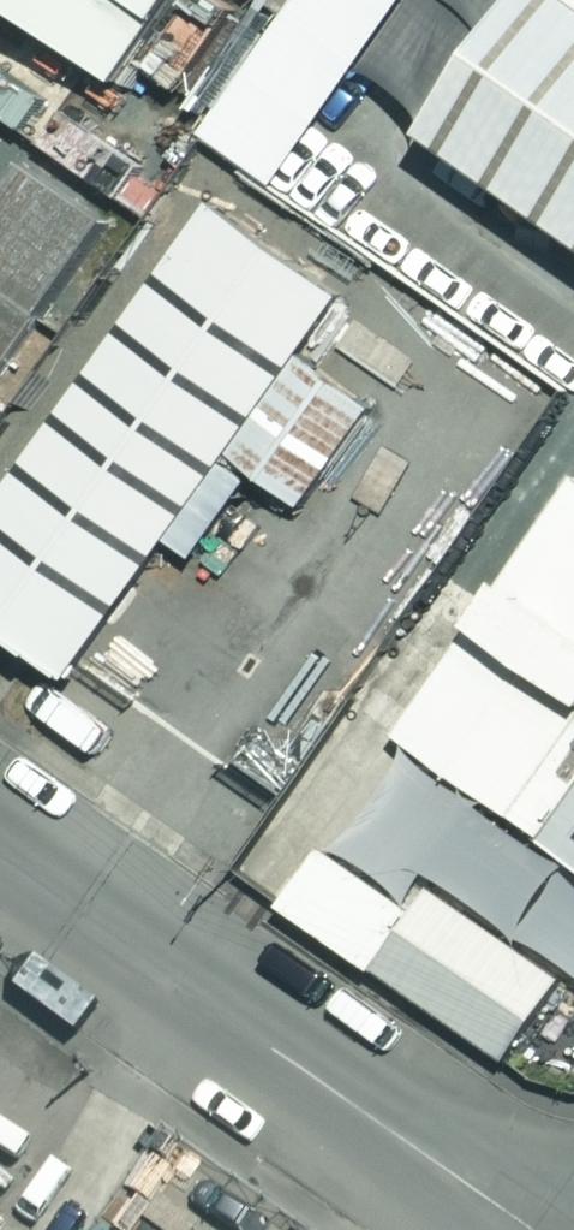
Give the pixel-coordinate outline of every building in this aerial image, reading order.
[(133,86),(195,0),(13,0),(133,86)] [(463,150),(573,229),(573,0),(571,0),(463,150)] [(29,164),(0,205),(0,411),(127,234),(29,164)] [(227,219),(0,535),(0,625),(77,680),(346,304),(227,219)] [(562,527),(456,675),(573,760),(573,536),(562,527)] [(536,907),(573,855),(573,801),(434,700),(371,788),(536,907)] [(536,907),(573,934),(573,855),(536,907)] [(333,856),(293,917),(522,1067),(573,987),(573,983),(442,896),(427,918),(333,856)]
